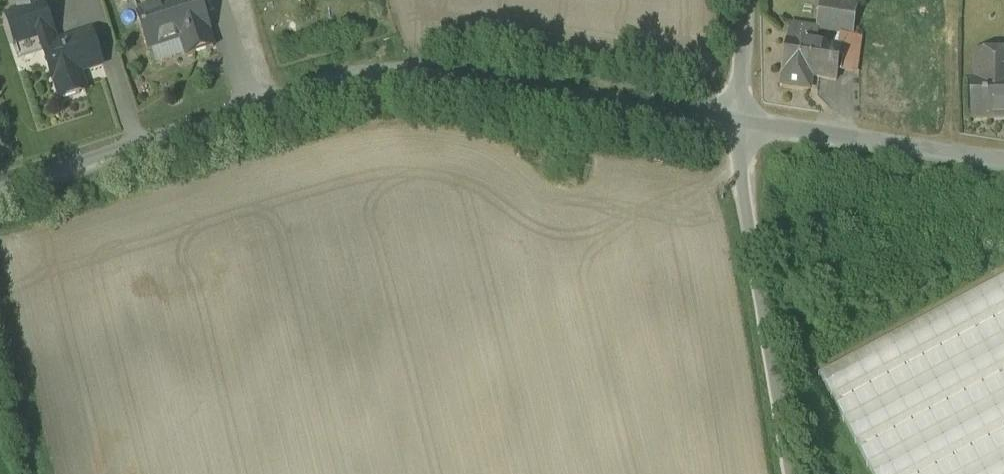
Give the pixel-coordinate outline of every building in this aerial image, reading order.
[(41,0),(16,0),(20,13),(43,6),(41,0)] [(139,17),(163,9),(160,0),(133,0),(139,17)] [(139,17),(150,51),(182,41),(188,58),(214,49),(208,32),(210,32),(200,0),(192,0),(163,9),(139,17)] [(830,0),(822,0),(817,32),(841,35),(854,37),(859,4),(830,0)] [(20,13),(7,18),(17,48),(41,41),(44,50),(57,46),(53,35),(54,35),(44,6),(43,6),(20,13)] [(791,28),(789,43),(815,47),(817,32),(791,28)] [(44,50),(43,50),(56,89),(57,88),(61,101),(80,96),(73,76),(103,67),(92,35),(57,46),(44,50)] [(838,50),(842,51),(838,73),(857,76),(862,38),(854,37),(841,35),(838,50)] [(838,50),(815,47),(789,43),(784,75),(782,88),(810,92),(812,80),(837,83),(838,73),(842,51),(838,50)] [(977,54),(977,82),(974,82),(974,119),(1003,119),(1003,54),(977,54)] [(820,376),(872,473),(1003,473),(1003,278),(820,376)]
